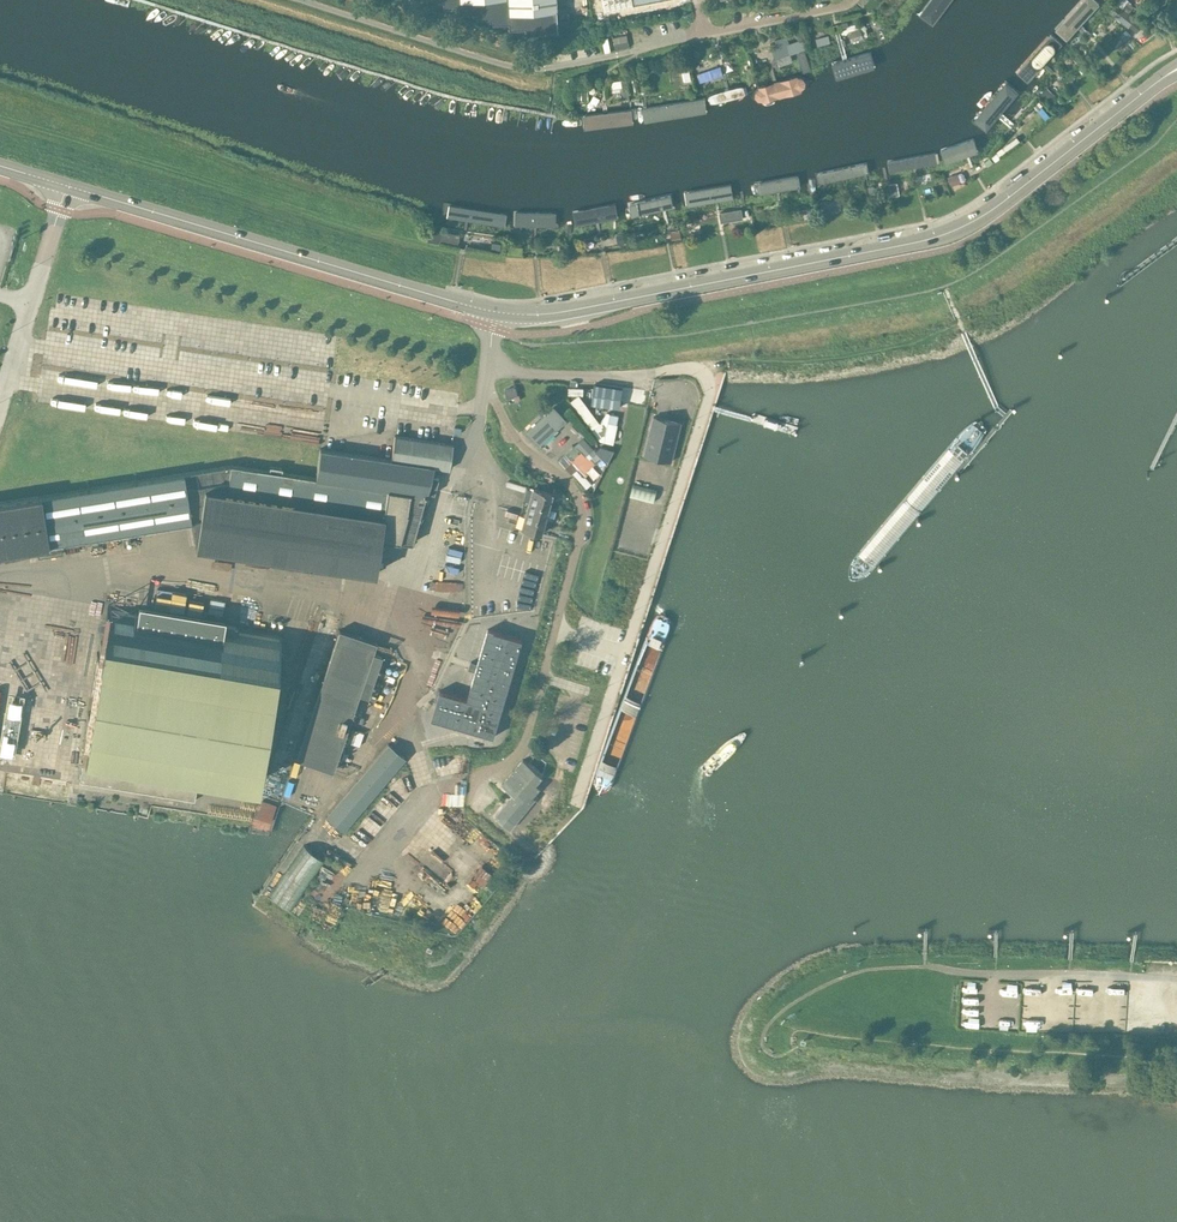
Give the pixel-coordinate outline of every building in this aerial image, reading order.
[(554,0),(441,0),(441,5),(457,4),(458,10),(474,9),(474,16),(490,15),(490,21),(506,20),(507,26),(523,25),(523,32),(556,30),(554,0)] [(602,13),(636,7),(635,0),(599,0),(602,13)] [(920,17),(932,26),(953,0),(933,0),(920,17)] [(1102,3),(1098,0),(1085,0),(1059,30),(1070,40),(1102,3)] [(1110,12),(1127,26),(1133,15),(1129,12),(1133,6),(1124,0),(1122,0),(1118,5),(1117,4),(1110,12)] [(864,24),(841,31),(842,34),(849,32),(850,35),(852,41),(863,38),(862,36),(867,34),(867,32),(864,24)] [(1052,33),(1019,71),(1030,80),(1063,43),(1052,33)] [(626,34),(613,37),(616,49),(628,46),(627,41),(626,34)] [(806,48),(803,38),(789,43),(786,36),(774,40),(776,46),(771,47),(775,59),(806,48)] [(873,54),(819,68),(822,78),(876,65),(873,54)] [(1073,58),(1079,64),(1083,60),(1077,54),(1073,58)] [(722,75),(720,66),(710,69),(700,73),(703,81),(722,75)] [(808,72),(749,89),(754,105),(812,88),(808,72)] [(743,86),(709,95),(711,105),(746,96),(743,86)] [(1040,94),(1049,101),(1055,94),(1047,86),(1040,94)] [(1010,93),(981,128),(989,135),(1018,100),(1010,93)] [(1036,96),(1030,102),(1039,110),(1045,104),(1036,96)] [(704,97),(643,107),(645,119),(706,109),(704,97)] [(1026,108),(1035,116),(1039,110),(1030,102),(1026,108)] [(634,109),(587,116),(589,128),(636,121),(634,109)] [(973,139),(941,151),(946,162),(977,150),(973,139)] [(938,153),(894,161),(895,171),(939,163),(938,153)] [(990,157),(980,164),(984,169),(993,162),(990,157)] [(867,164),(820,174),(822,184),(869,174),(867,164)] [(799,175),(754,184),(756,194),(801,186),(799,175)] [(730,185),(684,192),(686,205),(732,197),(730,185)] [(844,196),(827,199),(829,206),(846,204),(844,196)] [(629,217),(674,207),(672,198),(627,207),(629,217)] [(449,206),(448,216),(505,225),(507,215),(449,206)] [(615,206),(574,213),(576,226),(617,219),(615,206)] [(770,221),(780,219),(778,209),(768,211),(770,221)] [(734,211),(723,214),(724,220),(735,218),(739,217),(738,210),(734,211)] [(555,213),(517,214),(517,226),(555,226),(555,213)] [(440,231),(429,229),(427,241),(439,243),(440,231)] [(620,407),(623,388),(594,384),(594,388),(592,403),(620,407)] [(515,387),(505,390),(507,397),(517,394),(515,387)] [(589,408),(587,405),(583,400),(579,394),(571,401),(592,429),(597,436),(601,441),(609,443),(614,444),(617,424),(619,415),(610,413),(607,411),(605,416),(600,423),(595,416),(589,408)] [(539,444),(566,420),(554,406),(527,431),(539,444)] [(644,453),(671,460),(680,422),(653,415),(644,453)] [(0,502),(0,551),(48,543),(50,555),(63,553),(61,541),(84,538),(85,543),(97,541),(96,535),(191,520),(195,545),(378,572),(380,561),(376,560),(380,538),(412,542),(426,491),(434,493),(438,477),(431,475),(433,466),(449,468),(453,444),(394,435),(391,459),(321,448),(317,477),(282,471),(283,467),(271,465),(270,470),(257,468),(232,464),(0,502)] [(583,438),(575,445),(581,452),(586,457),(593,450),(595,449),(584,437),(583,438)] [(575,445),(559,460),(565,466),(572,460),(581,452),(575,445)] [(581,452),(572,460),(586,475),(588,474),(586,471),(601,457),(607,463),(608,464),(614,449),(610,448),(601,446),(598,449),(595,452),(593,450),(586,457),(581,452)] [(634,483),(630,496),(654,502),(657,489),(634,483)] [(553,492),(534,486),(522,527),(542,532),(553,492)] [(610,578),(606,593),(642,602),(645,588),(641,586),(657,524),(631,517),(619,563),(615,579),(610,578)] [(606,596),(599,594),(594,613),(613,619),(616,608),(604,604),(606,596)] [(138,610),(107,605),(80,781),(194,800),(199,771),(257,780),(282,634),(224,624),(225,618),(139,603),(138,610)] [(523,639),(488,628),(478,663),(471,661),(469,668),(476,670),(468,698),(440,690),(432,718),(495,736),(523,639)] [(376,641),(339,629),(296,758),(333,770),(359,692),(368,695),(382,654),(373,651),(376,641)] [(406,757),(389,743),(327,817),(343,831),(406,757)] [(543,775),(528,763),(523,759),(502,784),(514,794),(496,815),(510,827),(535,798),(533,795),(541,786),(536,783),(543,775)] [(225,784),(208,780),(207,787),(224,790),(225,784)] [(465,792),(454,793),(454,805),(465,805),(465,792)] [(292,909),(326,860),(304,845),(270,894),(292,909)] [(476,861),(464,878),(480,889),(492,873),(476,861)]
